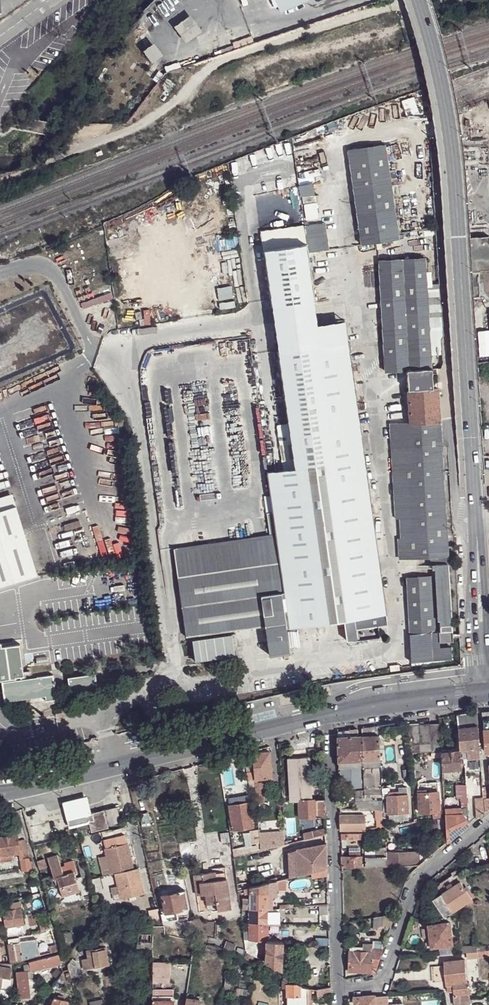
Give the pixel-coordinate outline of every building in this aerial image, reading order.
[(191,13),(175,25),(186,42),(202,31),(191,13)] [(154,43),(144,50),(153,62),(163,55),(154,43)] [(166,68),(168,74),(169,74),(182,69),(180,64),(166,68)] [(159,73),(154,80),(159,84),(164,77),(159,73)] [(386,145),(347,151),(361,246),(400,240),(386,145)] [(313,183),(298,185),(300,197),(315,195),(313,183)] [(304,202),(304,219),(316,218),(316,202),(304,202)] [(272,307),(314,301),(308,254),(329,251),(327,236),(319,237),(318,225),(308,227),(307,222),(304,223),(306,245),(264,251),(272,307)] [(325,224),(318,225),(319,237),(327,236),(325,224)] [(155,227),(145,229),(146,236),(157,234),(155,227)] [(488,270),(486,236),(469,237),(471,271),(478,271),(488,270)] [(380,261),(386,371),(407,371),(432,369),(426,259),(380,261)] [(478,271),(471,271),(473,297),(480,297),(478,271)] [(314,301),(272,307),(278,352),(349,342),(346,320),(317,324),(314,301)] [(349,342),(278,352),(293,468),(269,471),(272,496),(275,513),(267,514),(271,535),(174,548),(186,636),(265,626),(269,656),(289,653),(286,628),(290,627),(344,620),(347,641),(380,637),(378,626),(387,625),(349,342)] [(407,371),(409,390),(433,389),(432,369),(407,371)] [(409,390),(410,423),(417,422),(440,421),(438,388),(433,389),(409,390)] [(417,422),(418,437),(441,436),(440,421),(417,422)] [(393,459),(404,458),(403,438),(418,437),(417,422),(410,423),(391,424),(393,459)] [(418,437),(403,438),(404,458),(405,478),(408,518),(410,558),(432,557),(448,556),(441,436),(418,437)] [(393,459),(394,479),(405,478),(404,458),(393,459)] [(394,479),(396,519),(398,519),(408,518),(405,478),(394,479)] [(25,527),(15,491),(0,495),(0,534),(25,527)] [(264,497),(267,514),(275,513),(272,496),(264,497)] [(400,559),(410,558),(408,518),(398,519),(400,559)] [(0,534),(0,583),(39,571),(25,527),(0,534)] [(432,557),(432,565),(436,565),(448,564),(448,556),(432,557)] [(448,564),(436,565),(437,577),(437,583),(449,581),(448,564)] [(439,632),(440,632),(439,621),(438,620),(436,583),(437,583),(437,577),(407,578),(410,634),(439,632)] [(451,619),(449,581),(437,583),(436,583),(438,620),(439,621),(439,620),(451,619)] [(451,619),(439,620),(439,621),(440,632),(452,631),(451,619)] [(440,632),(439,632),(439,643),(452,642),(452,631),(440,632)] [(439,632),(410,634),(411,662),(452,660),(451,648),(440,649),(439,643),(439,632)] [(193,640),(195,655),(202,655),(202,659),(235,655),(234,644),(237,643),(236,634),(193,640)] [(17,680),(17,677),(25,676),(20,645),(2,647),(0,648),(0,681),(13,679),(13,681),(17,680)] [(49,653),(41,654),(43,667),(44,667),(45,672),(51,671),(49,653)] [(54,674),(37,676),(37,677),(40,695),(46,694),(47,700),(46,700),(46,701),(58,699),(58,698),(57,698),(55,683),(55,681),(54,674)] [(69,678),(71,695),(98,691),(96,675),(69,678)] [(6,702),(5,701),(40,697),(40,695),(37,677),(17,680),(13,681),(3,682),(5,702),(6,702)] [(478,712),(458,714),(459,727),(479,725),(478,712)] [(431,723),(420,724),(421,744),(432,743),(431,723)] [(432,743),(433,751),(433,753),(442,752),(441,723),(431,723),(432,743)] [(410,724),(411,744),(421,744),(420,724),(410,724)] [(479,725),(459,727),(461,750),(467,749),(480,748),(479,725)] [(362,728),(363,735),(379,735),(379,726),(362,728)] [(338,736),(339,761),(364,761),(363,735),(358,736),(338,736)] [(363,735),(364,761),(380,760),(379,735),(363,735)] [(411,744),(410,752),(433,751),(432,743),(421,744),(411,744)] [(480,748),(467,749),(468,757),(480,756),(480,748)] [(246,766),(254,765),(253,753),(253,750),(244,753),(246,766)] [(461,750),(442,752),(443,770),(462,768),(462,758),(461,758),(461,750)] [(270,752),(253,753),(254,765),(254,770),(255,779),(272,778),(270,752)] [(299,800),(313,800),(310,756),(289,757),(292,801),(299,801),(299,800)] [(368,769),(364,769),(365,792),(366,799),(382,799),(380,765),(368,766),(368,769)] [(341,775),(349,775),(349,784),(351,784),(362,784),(361,774),(360,774),(360,767),(339,768),(339,775),(341,775)] [(349,784),(349,775),(341,775),(341,785),(349,784)] [(446,808),(446,818),(448,842),(469,823),(464,814),(468,813),(466,784),(459,784),(459,785),(460,798),(461,807),(446,808)] [(256,787),(257,803),(264,802),(262,786),(256,787)] [(383,809),(382,799),(366,799),(365,792),(355,792),(356,809),(365,810),(376,809),(383,809)] [(419,793),(419,812),(440,811),(439,792),(419,793)] [(407,793),(387,794),(388,814),(408,812),(407,793)] [(67,799),(72,818),(89,814),(84,795),(67,799)] [(229,805),(249,802),(248,797),(228,798),(229,805)] [(475,797),(476,818),(485,810),(484,805),(484,797),(475,797)] [(299,818),(326,817),(325,799),(313,800),(299,800),(299,801),(299,818)] [(231,819),(233,830),(252,826),(249,802),(229,805),(231,819)] [(117,807),(93,813),(95,820),(89,822),(92,832),(120,825),(120,817),(117,807)] [(95,820),(93,813),(89,814),(72,818),(67,819),(69,827),(89,822),(95,820)] [(364,815),(340,815),(341,829),(366,829),(364,815)] [(31,859),(30,858),(25,839),(26,839),(22,825),(15,827),(16,829),(18,834),(21,853),(22,859),(24,873),(35,870),(32,859),(31,859)] [(313,837),(326,834),(326,827),(312,830),(313,837)] [(270,847),(285,844),(284,830),(269,831),(270,847)] [(303,832),(304,839),(313,837),(312,830),(303,832)] [(107,848),(105,848),(107,854),(111,873),(111,874),(116,873),(134,868),(126,833),(104,839),(107,848)] [(0,856),(13,854),(21,853),(18,834),(0,837),(0,855),(0,856)] [(260,844),(260,843),(246,847),(246,846),(232,849),(233,856),(260,850),(260,844)] [(296,850),(297,875),(327,868),(326,843),(296,850)] [(376,847),(376,856),(365,857),(365,867),(387,866),(387,856),(387,852),(386,847),(376,847)] [(428,849),(421,854),(426,860),(433,854),(428,849)] [(289,877),(297,875),(296,850),(288,852),(289,877)] [(13,854),(0,856),(1,863),(14,861),(13,854)] [(107,854),(100,856),(105,875),(111,873),(107,854)] [(52,872),(55,880),(58,879),(57,877),(75,872),(75,874),(78,873),(75,865),(74,861),(65,863),(66,868),(62,869),(58,855),(48,857),(52,872)] [(342,867),(365,867),(365,857),(360,856),(349,857),(342,857),(342,867)] [(410,856),(387,856),(387,866),(410,866),(410,860),(410,856)] [(45,857),(38,859),(42,869),(48,867),(45,857)] [(134,868),(116,873),(119,885),(122,897),(122,899),(130,896),(135,895),(145,893),(139,867),(134,868)] [(227,870),(216,871),(217,879),(228,878),(227,870)] [(205,873),(195,874),(197,894),(206,893),(208,903),(208,905),(209,906),(210,908),(211,908),(212,909),(214,909),(215,910),(218,910),(232,908),(228,878),(217,879),(216,871),(205,873)] [(63,896),(80,890),(75,874),(75,872),(57,877),(58,879),(63,896)] [(438,886),(442,893),(453,886),(448,878),(440,882),(438,886)] [(272,881),(267,883),(267,893),(267,908),(272,908),(272,897),(276,897),(277,881),(275,881),(272,881)] [(433,899),(445,916),(472,898),(461,881),(453,886),(442,893),(433,899)] [(250,892),(250,897),(267,893),(267,883),(250,887),(250,892)] [(119,885),(112,887),(115,899),(122,897),(119,885)] [(179,892),(162,895),(165,912),(165,913),(168,912),(177,910),(189,908),(186,890),(179,891),(179,892)] [(250,897),(249,907),(267,908),(267,893),(250,897)] [(328,904),(316,905),(316,913),(329,913),(328,904)] [(4,910),(7,927),(24,924),(21,907),(13,909),(4,910)] [(249,907),(249,923),(267,924),(267,908),(249,907)] [(159,908),(150,910),(152,917),(161,915),(159,908)] [(177,910),(179,918),(188,916),(189,908),(177,910)] [(177,910),(168,912),(170,920),(179,919),(179,918),(177,910)] [(163,925),(171,926),(170,920),(168,912),(165,913),(165,912),(161,913),(163,925)] [(390,914),(383,916),(382,926),(386,926),(383,933),(389,934),(391,927),(391,925),(395,915),(395,913),(390,914)] [(51,928),(49,918),(39,920),(43,930),(51,928)] [(432,946),(441,945),(453,944),(450,921),(429,924),(432,946)] [(249,930),(249,939),(259,939),(266,940),(267,940),(267,924),(249,923),(249,930)] [(25,933),(24,924),(7,927),(8,935),(25,933)] [(65,932),(67,942),(73,940),(71,931),(65,932)] [(139,932),(139,941),(151,942),(151,933),(146,933),(139,932)] [(256,956),(259,939),(249,939),(244,938),(246,951),(256,956)] [(33,957),(40,955),(38,939),(20,941),(23,960),(28,959),(33,957)] [(236,943),(226,939),(224,944),(231,948),(234,949),(236,943)] [(281,969),(283,941),(272,940),(267,940),(266,940),(266,961),(281,969)] [(12,961),(12,963),(23,960),(20,941),(9,943),(12,961)] [(363,947),(363,951),(372,952),(372,949),(372,944),(363,943),(363,947)] [(56,944),(48,946),(50,953),(58,951),(56,944)] [(231,948),(224,944),(222,948),(232,953),(234,949),(231,948)] [(442,954),(454,953),(453,944),(441,945),(442,954)] [(236,950),(237,951),(244,954),(244,953),(244,952),(245,949),(238,946),(236,948),(237,948),(236,950)] [(89,949),(88,950),(89,956),(84,957),(86,968),(109,964),(106,947),(105,947),(89,949)] [(384,950),(372,949),(372,952),(372,967),(378,967),(384,950)] [(350,951),(349,972),(371,972),(372,967),(372,952),(363,951),(350,951)] [(29,962),(31,970),(54,965),(53,962),(51,956),(51,955),(29,961),(29,962)] [(445,960),(446,965),(447,981),(447,984),(455,984),(455,990),(455,994),(454,994),(454,1001),(470,1000),(470,995),(469,981),(467,981),(465,959),(445,960)] [(152,961),(152,975),(170,975),(171,975),(171,961),(152,961)] [(12,978),(12,977),(12,966),(0,965),(0,976),(12,978)] [(433,982),(447,981),(446,965),(432,966),(433,982)] [(26,971),(28,996),(37,988),(31,970),(26,971)] [(26,971),(17,972),(19,997),(28,996),(26,971)] [(308,1004),(308,987),(283,975),(281,981),(281,987),(286,987),(287,1004),(303,1004),(308,1004)] [(0,987),(0,988),(11,989),(13,977),(12,977),(12,978),(0,976),(0,986),(0,987)] [(232,979),(225,978),(223,993),(229,994),(232,979)] [(477,984),(477,994),(479,994),(485,993),(485,985),(480,985),(480,984),(477,984)] [(321,987),(316,988),(316,995),(331,993),(331,987),(321,987)] [(388,994),(375,995),(376,1004),(390,1003),(389,995),(388,995),(388,994)] [(375,995),(356,996),(356,1003),(359,1003),(359,1004),(390,1004),(390,1003),(376,1004),(375,995)] [(67,1000),(63,999),(56,997),(53,996),(51,1002),(49,1002),(48,1004),(65,1004),(67,1000)]
